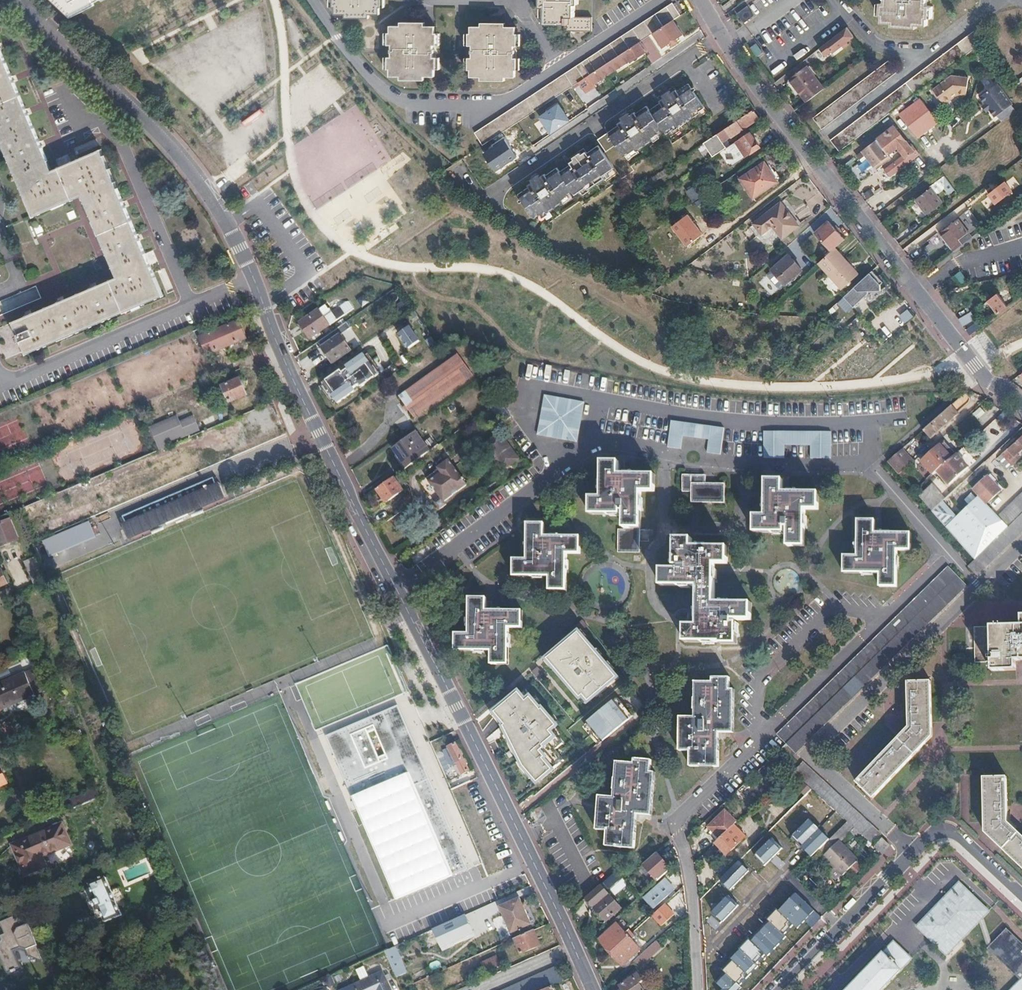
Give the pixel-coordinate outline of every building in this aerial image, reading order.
[(73,20),(95,7),(94,5),(102,0),(51,0),(73,20)] [(380,12),(380,5),(382,5),(382,0),(334,0),(334,5),(336,5),(336,12),(345,12),(346,15),(370,16),(370,12),(380,12)] [(591,30),(592,15),(574,15),(574,2),(579,3),(579,0),(540,0),(540,7),(544,7),(545,22),(562,22),(563,30),(591,30)] [(893,24),(893,27),(917,30),(918,26),(928,27),(929,21),(931,21),(932,9),(928,9),(929,0),(887,0),(887,5),(883,4),(882,16),(884,16),(884,23),(893,24)] [(474,132),(482,145),(578,82),(643,39),(650,35),(653,33),(672,20),(680,15),(672,2),(474,132)] [(747,6),(736,14),(743,24),(754,16),(747,6)] [(424,76),(434,76),(434,69),(437,69),(437,57),(433,57),(433,44),(437,44),(437,32),(434,32),(434,25),(423,25),(423,21),(400,20),(400,25),(390,25),(390,32),(388,32),(388,44),(391,44),(391,57),(388,57),(388,69),(390,69),(390,76),(400,76),(400,80),(424,80),(424,76)] [(682,34),(672,20),(653,33),(662,47),(682,34)] [(505,77),(515,77),(515,70),(517,70),(517,57),(513,57),(513,45),(517,45),(517,33),(515,33),(515,26),(505,26),(505,21),(480,21),(480,26),(470,26),(470,33),(468,33),(467,45),(472,45),(472,57),(468,57),(468,69),(470,69),(470,77),(480,77),(480,80),(504,81),(505,77)] [(845,28),(819,48),(824,55),(830,51),(831,53),(852,37),(845,28)] [(829,141),(838,152),(921,88),(967,53),(977,46),(983,42),(974,31),(881,101),(829,141)] [(578,82),(585,92),(595,85),(594,83),(605,76),(604,75),(609,72),(610,73),(630,60),(630,61),(646,50),(642,44),(646,42),(643,39),(578,82)] [(758,43),(752,46),(757,56),(763,53),(758,43)] [(980,50),(977,46),(967,53),(970,58),(976,53),(980,50)] [(981,59),(985,56),(980,50),(976,53),(981,59)] [(4,360),(162,292),(100,148),(51,169),(0,52),(0,137),(33,213),(83,191),(120,275),(0,328),(0,351),(4,360)] [(895,71),(887,60),(811,117),(820,128),(895,71)] [(799,64),(787,72),(791,77),(802,68),(799,64)] [(788,79),(806,102),(823,89),(805,66),(802,68),(791,77),(788,79)] [(965,95),(968,77),(952,75),(932,89),(943,104),(956,94),(965,95)] [(690,114),(701,107),(686,84),(675,91),(674,90),(669,92),(668,91),(660,96),(661,98),(657,101),(657,103),(646,110),(644,106),(632,113),(632,112),(626,115),(625,113),(618,119),(619,120),(615,123),(615,124),(595,138),(603,150),(614,143),(621,155),(631,148),(632,149),(649,138),(648,136),(660,129),(662,133),(673,126),(674,127),(691,116),(690,114)] [(983,105),(1001,92),(995,84),(977,97),(983,105)] [(1000,122),(1017,110),(1013,104),(1011,105),(1001,92),(983,105),(988,111),(993,118),(996,117),(1000,122)] [(918,138),(937,123),(920,99),(900,114),(918,138)] [(557,105),(539,117),(550,132),(567,120),(557,105)] [(755,115),(751,110),(717,133),(713,136),(707,140),(704,142),(712,156),(717,153),(722,149),(729,144),(726,139),(730,136),(731,136),(757,118),(755,115)] [(899,169),(919,154),(912,145),(909,147),(893,127),(876,140),(877,141),(887,154),(897,147),(904,155),(894,163),(899,169)] [(753,141),(748,132),(729,144),(722,149),(717,153),(721,159),(740,146),(742,149),(741,150),(745,157),(759,148),(755,141),(753,141)] [(503,139),(484,153),(496,170),(515,157),(503,139)] [(877,141),(859,155),(861,159),(866,156),(873,165),(887,154),(877,141)] [(600,176),(611,169),(596,145),(585,153),(584,151),(579,154),(578,153),(570,158),(571,160),(566,162),(567,164),(556,171),(554,168),(543,175),(542,174),(538,176),(538,175),(529,180),(529,182),(525,185),(526,186),(516,193),(530,216),(541,210),(542,211),(559,200),(558,199),(570,191),(573,194),(583,188),(584,189),(601,178),(600,176)] [(866,156),(861,159),(868,169),(873,165),(866,156)] [(771,174),(763,162),(739,178),(752,199),(777,182),(776,181),(780,179),(775,171),(771,174)] [(884,170),(889,176),(899,169),(894,163),(884,170)] [(944,202),(947,206),(959,197),(943,177),(938,181),(950,197),(944,202)] [(692,202),(708,191),(701,180),(685,191),(692,202)] [(997,205),(1017,191),(1009,180),(989,193),(997,205)] [(926,215),(941,204),(930,189),(915,200),(926,215)] [(767,249),(794,228),(777,204),(750,226),(767,249)] [(938,233),(952,252),(961,245),(958,241),(967,234),(956,219),(938,233)] [(846,261),(834,248),(817,263),(842,289),(855,277),(843,264),(846,261)] [(787,255),(771,271),(785,285),(801,270),(787,255)] [(858,274),(846,261),(843,264),(855,277),(858,274)] [(882,284),(870,271),(844,295),(842,297),(851,307),(869,291),(880,292),(879,286),(882,284)] [(956,275),(961,284),(968,280),(963,271),(956,275)] [(767,294),(776,289),(767,275),(758,280),(767,294)] [(998,314),(1007,307),(997,294),(988,301),(998,314)] [(366,296),(358,299),(361,307),(369,303),(366,296)] [(311,337),(342,315),(338,308),(332,313),(330,309),(328,310),(325,306),(301,322),(311,337)] [(914,316),(908,308),(899,317),(889,306),(875,319),(890,334),(905,321),(907,323),(914,316)] [(966,331),(970,335),(980,328),(976,323),(966,331)] [(340,335),(336,328),(316,342),(320,348),(340,335)] [(245,329),(204,346),(208,355),(249,338),(245,329)] [(406,334),(391,343),(400,358),(415,349),(406,334)] [(351,350),(340,335),(320,348),(326,356),(328,355),(333,363),(351,350)] [(366,352),(322,382),(335,403),(380,373),(377,369),(366,352)] [(415,416),(473,375),(458,355),(400,396),(415,416)] [(219,384),(227,404),(246,396),(238,376),(219,384)] [(970,401),(964,394),(922,431),(929,438),(958,413),(958,412),(970,401)] [(538,434),(577,442),(584,402),(545,395),(538,434)] [(206,429),(218,424),(214,413),(201,418),(206,429)] [(202,431),(195,415),(181,421),(178,415),(150,426),(159,448),(202,431)] [(707,454),(720,456),(724,429),(672,421),(667,448),(681,450),(683,437),(709,441),(707,454)] [(403,469),(407,465),(430,449),(416,429),(389,449),(403,469)] [(498,432),(483,443),(502,469),(517,458),(498,432)] [(810,460),(830,460),(830,433),(764,433),(763,460),(784,460),(784,447),(810,447),(810,460)] [(1008,449),(1007,448),(1001,454),(1012,466),(1018,460),(1015,456),(1021,449),(1021,436),(1008,449)] [(955,454),(956,453),(946,442),(940,447),(951,458),(955,454)] [(951,458),(940,447),(940,446),(922,463),(932,475),(936,471),(951,458)] [(896,473),(911,461),(901,449),(887,462),(896,473)] [(967,467),(955,454),(951,458),(936,471),(948,484),(967,467)] [(446,504),(444,501),(467,484),(454,467),(449,460),(438,468),(439,469),(427,478),(441,497),(434,502),(439,509),(446,504)] [(899,475),(913,463),(911,461),(896,473),(899,475)] [(618,553),(640,554),(640,528),(642,528),(642,492),(654,492),(654,476),(618,475),(618,463),(602,463),(601,499),(591,499),(590,514),(621,515),(621,510),(626,510),(626,530),(618,530),(618,553)] [(913,474),(907,478),(913,488),(919,483),(913,474)] [(692,503),(725,504),(725,484),(706,484),(706,475),(683,475),(682,492),(692,492),(692,503)] [(1021,514),(1021,494),(989,527),(977,513),(985,505),(987,506),(1001,491),(987,476),(973,491),(979,498),(957,520),(942,501),(931,512),(974,561),(1021,514)] [(393,477),(376,489),(386,503),(403,491),(393,477)] [(788,546),(804,546),(805,510),(818,510),(818,494),(782,493),(783,481),(766,481),(765,518),(756,518),(755,532),(783,533),(783,527),(788,527),(788,546)] [(931,512),(942,501),(944,499),(935,488),(921,501),(931,512)] [(974,561),(968,567),(977,576),(1021,533),(1021,514),(974,561)] [(896,527),(903,526),(902,517),(894,518),(896,527)] [(0,523),(0,546),(18,539),(10,519),(0,523)] [(880,586),(897,586),(898,550),(911,550),(911,534),(884,533),(874,533),(875,520),(858,520),(857,556),(845,556),(845,573),(880,573),(880,586)] [(90,521),(43,541),(51,557),(97,537),(90,521)] [(551,589),(568,590),(569,552),(581,553),(581,537),(545,536),(545,523),(529,522),(528,559),(515,558),(515,575),(552,575),(551,589)] [(686,641),(736,642),(737,619),(751,619),(751,604),(715,603),(715,590),(715,564),(728,564),(728,548),(692,547),(693,540),(676,540),(676,565),(681,565),(681,571),(662,570),(662,585),(699,585),(699,627),(686,626),(686,641)] [(490,572),(491,558),(478,558),(478,571),(490,572)] [(784,745),(956,578),(948,568),(775,736),(784,745)] [(966,588),(956,578),(784,745),(794,755),(966,588)] [(494,663),(510,664),(510,627),(523,627),(524,612),(488,611),(488,599),(471,599),(470,636),(458,635),(458,650),(494,651),(494,663)] [(1021,659),(1021,615),(1021,626),(974,626),(974,660),(992,660),(993,669),(1017,669),(1017,659),(1021,659)] [(586,703),(615,676),(576,630),(544,657),(574,697),(580,694),(586,703)] [(33,668),(0,682),(4,691),(0,693),(0,702),(4,713),(12,709),(10,705),(43,691),(33,668)] [(777,672),(768,681),(779,691),(788,682),(777,672)] [(734,730),(735,691),(735,690),(730,690),(730,678),(714,677),(714,684),(696,684),(696,718),(681,718),(681,750),(694,750),(693,767),(718,767),(719,730),(734,730)] [(857,781),(874,797),(932,734),(931,679),(909,679),(909,725),(857,781)] [(524,701),(515,691),(490,712),(506,728),(523,766),(539,782),(557,768),(544,752),(558,740),(550,732),(554,727),(528,698),(524,701)] [(630,718),(615,699),(588,722),(603,740),(630,718)] [(392,902),(452,878),(384,714),(324,739),(392,902)] [(420,743),(436,736),(430,723),(415,731),(420,743)] [(400,753),(416,746),(410,733),(394,740),(400,753)] [(462,775),(469,771),(455,744),(448,748),(462,775)] [(607,846),(636,848),(638,814),(653,815),(656,773),(651,773),(653,760),(636,758),(635,763),(617,762),(615,795),(599,794),(597,830),(608,830),(607,846)] [(847,821),(871,843),(881,834),(804,763),(795,772),(812,788),(847,821)] [(433,797),(448,790),(440,773),(435,776),(432,770),(422,775),(429,790),(430,790),(433,797)] [(1008,821),(1007,775),(983,775),(984,831),(1021,867),(1021,834),(1008,821)] [(92,800),(89,792),(70,800),(73,808),(92,800)] [(734,825),(736,822),(725,811),(708,827),(719,839),(734,825)] [(814,820),(795,838),(815,858),(834,840),(814,820)] [(719,839),(715,843),(726,854),(745,836),(734,825),(719,839)] [(55,826),(5,847),(19,878),(38,870),(35,861),(64,848),(55,826)] [(882,853),(890,845),(883,837),(874,846),(882,853)] [(777,838),(758,856),(770,868),(788,850),(777,838)] [(844,878),(862,861),(842,839),(824,856),(844,878)] [(660,851),(644,865),(659,882),(675,868),(660,851)] [(742,862),(723,881),(722,881),(732,891),(752,871),(742,862)] [(614,888),(625,879),(617,869),(606,878),(611,884),(614,888)] [(682,882),(673,871),(644,896),(653,907),(682,882)] [(747,877),(737,891),(744,895),(754,881),(747,877)] [(121,916),(105,879),(88,885),(94,898),(90,900),(95,912),(99,911),(104,923),(121,916)] [(979,922),(984,916),(989,911),(960,885),(918,929),(946,955),(979,922)] [(603,923),(621,907),(609,895),(591,910),(591,913),(600,923),(603,923)] [(714,981),(723,989),(737,989),(815,911),(798,895),(747,946),(739,955),(730,964),(724,970),(719,975),(714,981)] [(731,895),(715,912),(725,922),(741,906),(731,895)] [(511,933),(531,924),(525,911),(527,910),(524,903),(522,904),(519,898),(500,907),(511,933)] [(671,916),(662,906),(652,915),(661,926),(671,916)] [(28,923),(26,924),(22,915),(14,919),(12,916),(0,922),(0,924),(4,933),(0,935),(0,938),(1,940),(0,942),(0,957),(7,973),(11,971),(12,972),(16,970),(16,969),(20,968),(12,950),(19,947),(25,949),(29,955),(43,961),(36,945),(37,944),(28,923)] [(475,936),(466,915),(433,930),(442,951),(475,936)] [(705,915),(705,946),(719,946),(719,931),(711,931),(711,915),(705,915)] [(984,916),(979,922),(988,949),(1008,969),(1021,982),(1014,989),(1021,989),(1021,944),(1007,929),(993,945),(984,916)] [(599,939),(610,951),(632,932),(629,929),(626,932),(617,922),(599,939)] [(540,945),(533,931),(515,939),(521,954),(540,945)] [(632,932),(610,951),(622,964),(640,948),(632,938),(635,936),(632,932)] [(661,946),(656,941),(633,962),(637,968),(661,946)] [(893,945),(850,989),(885,989),(911,962),(893,945)] [(399,966),(391,949),(384,952),(392,969),(399,966)] [(500,965),(496,955),(481,963),(485,971),(500,965)] [(564,980),(557,966),(503,989),(542,989),(550,987),(564,980)] [(360,982),(368,979),(363,967),(355,971),(360,982)] [(622,989),(643,989),(639,983),(642,981),(636,971),(629,976),(631,978),(619,986),(622,989)] [(368,979),(360,982),(348,988),(349,989),(390,989),(382,972),(368,979)] [(467,973),(453,976),(455,983),(469,980),(467,973)]
